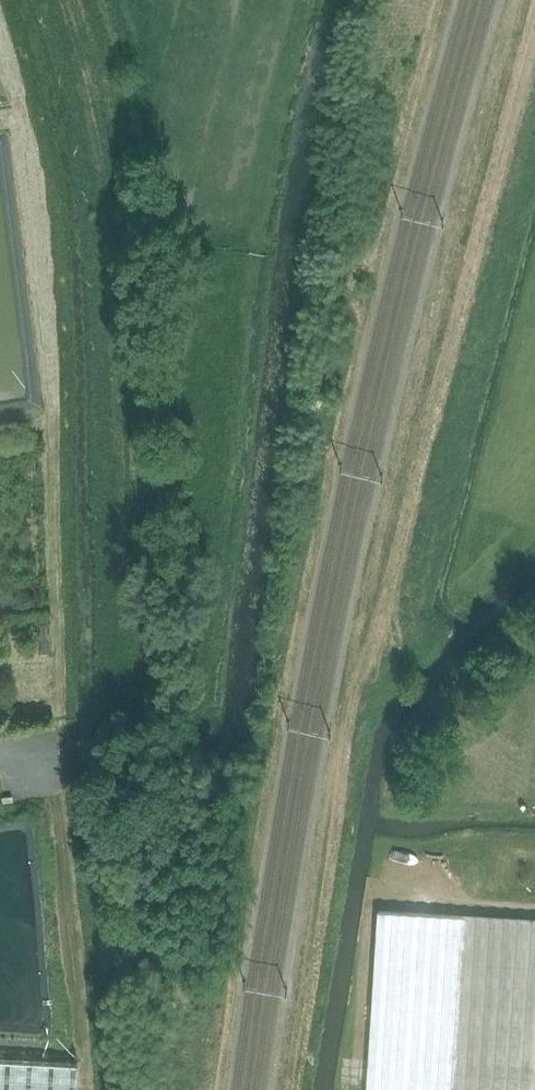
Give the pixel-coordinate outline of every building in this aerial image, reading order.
[(362,1089),(534,1089),(534,923),(373,913),(362,1089)] [(79,1064),(0,1060),(0,1089),(78,1089),(79,1064)]
